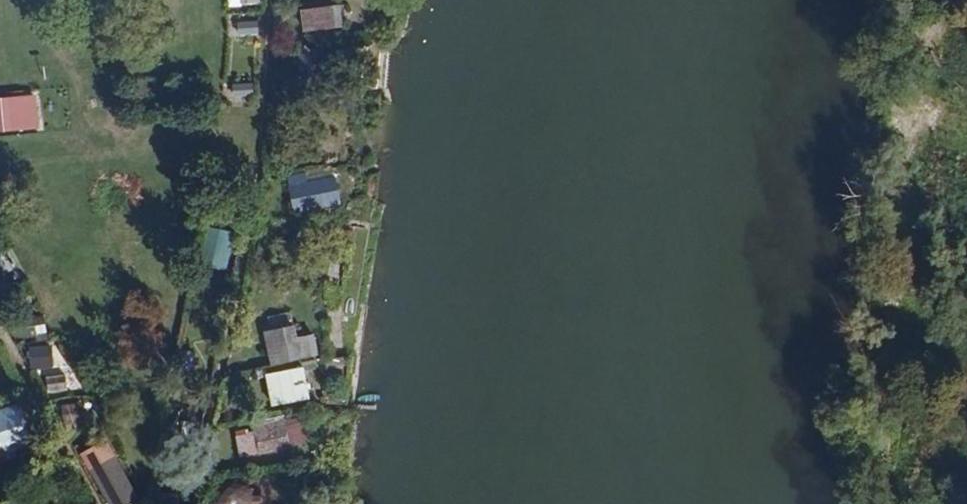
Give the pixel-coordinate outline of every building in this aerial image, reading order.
[(330,5),(303,8),(304,28),(332,26),(330,5)] [(247,13),(235,14),(236,33),(255,32),(254,19),(247,20),(247,13)] [(317,57),(294,61),(296,76),(319,72),(317,57)] [(251,83),(229,86),(230,108),(240,106),(240,98),(253,97),(251,83)] [(196,84),(178,85),(179,100),(197,98),(196,84)] [(23,98),(9,99),(9,105),(0,106),(0,120),(10,120),(10,123),(24,122),(23,98)] [(304,188),(261,197),(266,221),(309,212),(304,188)] [(236,196),(218,199),(220,211),(238,207),(236,196)] [(229,230),(212,226),(205,259),(222,263),(229,230)] [(0,292),(0,297),(1,304),(20,303),(19,290),(0,292)] [(33,319),(14,321),(16,337),(24,336),(25,340),(35,339),(33,319)] [(292,328),(264,334),(267,349),(295,343),(292,328)] [(45,349),(29,350),(29,366),(46,365),(45,349)] [(302,372),(266,378),(272,406),(307,399),(302,372)] [(57,376),(41,378),(43,392),(59,390),(57,376)] [(58,405),(61,421),(95,415),(88,400),(58,405)] [(0,410),(0,451),(21,444),(25,442),(26,439),(26,434),(17,406),(0,410)] [(282,422),(253,429),(256,446),(273,444),(274,448),(287,445),(282,422)] [(110,460),(90,463),(93,478),(113,474),(110,460)] [(224,481),(228,503),(252,503),(247,477),(224,481)] [(108,493),(110,503),(129,503),(126,489),(108,493)] [(67,492),(52,501),(54,503),(75,503),(67,492)]
